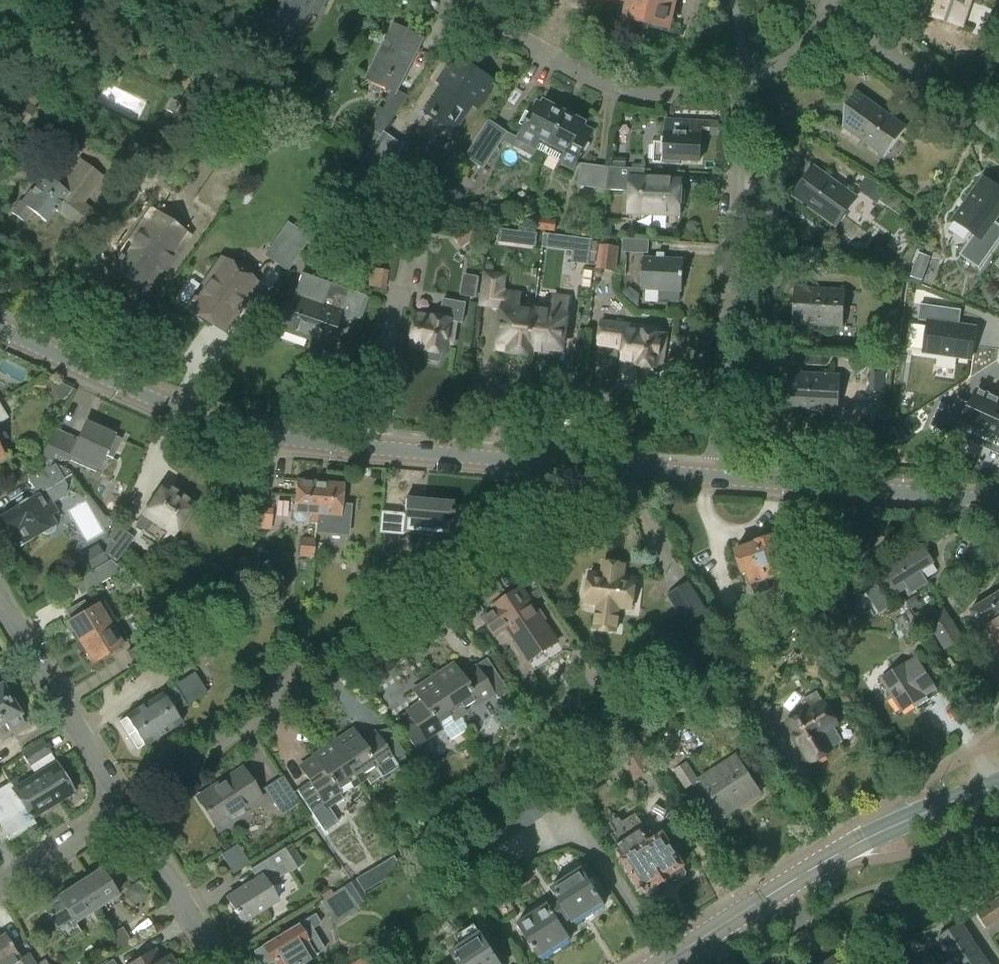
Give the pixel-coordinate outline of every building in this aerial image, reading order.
[(262,39),(268,27),(294,40),(309,10),(316,13),(323,0),(280,0),(275,10),(260,3),(246,31),(262,39)] [(625,3),(621,21),(670,32),(678,0),(610,0),(625,3)] [(931,15),(961,26),(970,0),(936,0),(931,15)] [(394,24),(367,78),(392,91),(383,109),(379,106),(368,127),(381,137),(385,132),(409,97),(396,90),(422,38),(394,24)] [(461,59),(426,112),(447,126),(459,109),(467,114),(471,108),(472,107),(490,78),(461,59)] [(33,108),(4,89),(0,95),(0,110),(25,126),(36,109),(33,108)] [(843,128),(884,157),(906,127),(865,98),(856,91),(845,106),(843,127),(843,128)] [(518,137),(517,138),(538,149),(544,152),(565,112),(556,107),(555,104),(549,102),(546,102),(544,101),(542,104),(537,102),(518,137)] [(565,112),(544,152),(574,167),(593,131),(585,127),(587,123),(584,122),(582,119),(577,116),(573,116),(565,112)] [(652,163),(681,164),(682,161),(699,162),(700,134),(692,134),(693,120),(666,119),(664,142),(653,141),(652,163)] [(489,120),(464,157),(484,170),(508,131),(489,120)] [(381,137),(364,161),(385,174),(405,146),(385,132),(381,137)] [(615,157),(614,166),(626,166),(627,158),(615,157)] [(54,210),(78,228),(91,210),(82,203),(102,176),(80,160),(59,187),(43,175),(22,204),(20,202),(11,214),(22,222),(30,211),(45,222),(54,210)] [(385,174),(364,161),(351,179),(372,194),(385,174)] [(580,163),(577,186),(607,190),(610,167),(580,163)] [(610,167),(607,190),(630,191),(629,208),(680,211),(680,203),(684,203),(685,190),(681,190),(681,181),(645,179),(645,169),(640,169),(633,168),(610,167)] [(793,197),(835,227),(856,197),(815,167),(793,197)] [(954,219),(974,234),(959,254),(979,269),(998,240),(998,224),(993,220),(998,212),(998,188),(983,177),(954,219)] [(865,178),(858,188),(878,201),(885,192),(865,178)] [(448,185),(439,199),(455,210),(465,196),(448,185)] [(112,268),(143,289),(159,266),(164,269),(187,237),(151,212),(112,268)] [(530,216),(529,229),(555,232),(557,219),(530,216)] [(473,222),(458,232),(469,247),(483,236),(473,222)] [(506,242),(516,243),(518,230),(508,229),(506,242)] [(293,234),(276,258),(290,267),(306,243),(293,234)] [(574,237),(571,263),(589,265),(596,266),(599,244),(599,241),(592,240),(592,239),(574,237)] [(596,266),(596,269),(616,272),(619,246),(617,246),(618,240),(601,238),(600,244),(599,244),(596,266)] [(622,252),(648,253),(649,240),(623,238),(622,252)] [(919,252),(910,276),(922,280),(930,257),(919,252)] [(643,257),(641,289),(660,290),(660,301),(681,302),(682,291),(683,259),(643,257)] [(188,307),(223,332),(257,283),(222,259),(188,307)] [(464,272),(462,296),(478,297),(480,273),(464,272)] [(484,273),(480,305),(503,308),(499,341),(511,343),(510,350),(530,353),(531,349),(536,310),(534,310),(533,313),(516,311),(518,295),(503,293),(506,276),(484,273)] [(293,296),(282,327),(315,339),(314,342),(328,347),(333,334),(335,335),(339,325),(336,325),(341,311),(357,317),(365,296),(302,274),(294,296),(293,296)] [(370,276),(368,286),(385,289),(387,279),(370,276)] [(632,288),(623,293),(639,307),(641,295),(632,288)] [(792,324),(843,327),(845,290),(794,288),(792,324)] [(536,310),(531,349),(547,351),(548,347),(561,348),(568,298),(554,296),(552,312),(536,310)] [(417,315),(411,345),(424,348),(424,350),(425,350),(426,360),(439,363),(444,353),(445,353),(447,344),(453,344),(456,322),(463,324),(467,303),(444,299),(440,319),(417,315)] [(969,359),(974,326),(958,324),(960,309),(919,304),(917,320),(927,321),(922,353),(969,359)] [(620,379),(634,380),(636,366),(662,368),(665,334),(656,333),(628,330),(629,325),(602,322),(599,345),(623,347),(621,367),(620,379)] [(787,409),(838,412),(840,375),(789,372),(787,409)] [(885,382),(885,372),(870,372),(870,381),(885,382)] [(942,431),(957,438),(961,427),(985,438),(998,407),(998,400),(977,390),(966,413),(953,407),(942,431)] [(8,418),(0,404),(0,423),(8,418)] [(985,438),(998,444),(998,407),(985,438)] [(54,430),(42,457),(47,466),(48,468),(49,467),(54,456),(67,462),(70,457),(97,469),(103,455),(112,459),(121,440),(113,436),(113,435),(109,434),(108,431),(104,429),(101,430),(85,422),(77,440),(54,430)] [(47,466),(42,457),(31,463),(37,472),(47,466)] [(19,507),(1,517),(19,546),(40,534),(46,535),(53,531),(55,524),(50,517),(57,513),(52,504),(64,496),(67,486),(63,480),(54,465),(49,467),(48,468),(47,466),(37,472),(26,479),(37,495),(28,501),(27,500),(18,505),(19,507)] [(296,481),(293,519),(297,524),(303,524),(308,520),(310,520),(310,523),(316,523),(320,483),(296,481)] [(316,523),(315,533),(320,534),(321,526),(347,529),(349,507),(340,506),(342,485),(320,483),(316,523)] [(184,499),(184,496),(178,492),(173,492),(163,485),(161,488),(158,488),(155,492),(156,495),(135,525),(145,532),(152,522),(172,536),(193,506),(184,499)] [(431,534),(430,550),(445,552),(448,524),(449,524),(451,502),(405,498),(403,522),(404,522),(403,531),(431,534)] [(108,500),(104,512),(116,517),(120,505),(108,500)] [(273,510),(261,509),(260,521),(272,522),(273,510)] [(104,554),(115,563),(133,538),(114,524),(104,554)] [(755,544),(735,551),(742,575),(746,574),(750,586),(751,586),(754,595),(769,590),(766,581),(785,575),(783,571),(793,568),(804,565),(795,535),(783,538),(774,541),(773,538),(755,543),(755,544)] [(313,541),(301,539),(300,557),(312,558),(313,541)] [(381,540),(380,556),(392,557),(393,541),(381,540)] [(921,544),(881,569),(897,594),(908,588),(911,594),(928,584),(921,572),(934,564),(921,544)] [(98,546),(81,557),(90,572),(107,561),(98,546)] [(89,573),(97,586),(122,570),(110,560),(89,573)] [(585,603),(598,605),(595,629),(616,632),(619,607),(631,609),(635,579),(623,577),(624,567),(603,564),(601,574),(589,573),(585,603)] [(875,583),(865,589),(879,612),(889,606),(875,583)] [(694,584),(675,596),(697,629),(715,617),(694,584)] [(514,644),(522,657),(525,655),(529,661),(557,642),(521,588),(492,607),(494,609),(482,617),(494,635),(506,627),(517,643),(514,644)] [(539,589),(532,593),(537,600),(543,596),(539,589)] [(988,627),(998,644),(998,594),(970,612),(980,628),(988,623),(990,626),(988,627)] [(914,599),(905,604),(910,612),(918,607),(914,599)] [(66,623),(79,644),(116,622),(103,601),(97,605),(97,604),(88,609),(84,603),(80,605),(79,603),(65,612),(70,621),(66,623)] [(920,613),(944,651),(963,639),(939,601),(920,613)] [(908,612),(893,621),(903,637),(918,628),(908,612)] [(116,622),(79,644),(91,664),(122,646),(121,645),(128,642),(116,622)] [(125,653),(132,663),(160,647),(154,636),(125,653)] [(936,690),(936,689),(915,657),(880,679),(901,711),(912,704),(915,709),(938,694),(936,690)] [(452,664),(432,677),(460,719),(466,714),(462,708),(474,700),(477,704),(492,694),(474,667),(460,676),(452,664)] [(125,717),(126,718),(119,722),(137,750),(144,746),(144,747),(180,724),(174,714),(207,693),(193,672),(172,686),(173,687),(161,694),(161,693),(125,717)] [(460,719),(432,677),(413,690),(421,702),(407,711),(407,712),(396,720),(417,752),(429,745),(425,739),(440,729),(437,725),(449,717),(453,723),(460,719)] [(3,723),(8,731),(23,722),(17,714),(20,712),(22,709),(23,708),(23,705),(23,703),(22,701),(19,698),(17,697),(14,697),(11,697),(8,697),(1,686),(0,686),(0,725),(3,723)] [(794,734),(793,735),(799,744),(800,745),(810,760),(813,758),(814,760),(819,761),(826,756),(827,752),(826,751),(830,748),(829,747),(840,741),(832,726),(837,724),(824,702),(823,703),(820,698),(805,706),(808,711),(787,724),(794,734)] [(619,715),(616,724),(625,727),(628,718),(619,715)] [(636,729),(645,743),(654,738),(644,724),(636,729)] [(352,730),(332,743),(355,779),(374,766),(383,780),(398,770),(393,762),(375,734),(374,733),(360,742),(352,730)] [(610,744),(634,782),(656,768),(632,730),(610,744)] [(42,741),(21,755),(29,766),(49,753),(42,741)] [(310,782),(296,791),(311,814),(352,787),(353,789),(359,785),(355,779),(332,743),(313,756),(320,768),(306,777),(310,782)] [(701,778),(725,816),(760,793),(736,756),(701,778)] [(553,761),(547,765),(554,777),(561,773),(553,761)] [(687,761),(673,770),(685,789),(699,780),(687,761)] [(36,776),(14,790),(31,818),(72,792),(55,765),(36,776)] [(241,769),(197,798),(213,823),(220,834),(247,817),(242,809),(260,798),(241,769)] [(263,788),(278,811),(296,798),(282,776),(263,788)] [(0,789),(0,825),(9,839),(35,824),(31,818),(14,790),(9,783),(0,789)] [(538,790),(528,796),(541,817),(552,810),(538,790)] [(528,796),(517,803),(531,824),(541,817),(528,796)] [(517,803),(507,810),(520,831),(531,824),(517,803)] [(621,842),(614,846),(642,892),(644,891),(647,896),(650,897),(659,892),(659,888),(656,883),(669,875),(672,879),(676,881),(684,876),(685,872),(682,867),(683,865),(673,849),(680,844),(671,829),(649,843),(645,837),(647,836),(643,830),(644,830),(637,819),(634,821),(632,818),(624,824),(614,830),(621,842)] [(226,899),(241,923),(277,900),(267,885),(290,871),(291,872),(305,864),(292,843),(278,852),(250,870),(256,880),(226,899)] [(221,855),(233,874),(249,865),(236,845),(221,855)] [(395,856),(374,868),(382,881),(403,869),(395,856)] [(560,902),(551,908),(548,903),(516,922),(538,958),(570,938),(561,925),(570,919),(573,923),(604,903),(582,868),(551,888),(560,902)] [(101,869),(77,884),(80,888),(82,886),(85,890),(83,891),(95,909),(117,896),(101,869)] [(354,881),(345,886),(352,899),(356,906),(365,900),(363,896),(356,885),(354,881)] [(80,888),(77,884),(57,897),(58,898),(43,908),(55,927),(70,918),(74,923),(95,909),(83,891),(85,890),(82,886),(80,888)] [(345,886),(319,902),(327,914),(352,899),(345,886)] [(986,928),(998,920),(998,896),(974,912),(986,928)] [(254,952),(261,963),(268,963),(273,961),(275,963),(300,963),(324,949),(311,929),(319,924),(313,914),(305,919),(263,946),(263,947),(254,952)] [(953,963),(955,963),(978,949),(961,923),(937,939),(953,963)] [(112,934),(121,950),(132,944),(123,928),(112,934)] [(482,931),(450,951),(458,963),(502,963),(482,931)] [(28,954),(19,960),(4,935),(0,938),(0,963),(35,963),(28,954)] [(955,963),(988,963),(978,949),(955,963)] [(170,957),(161,963),(154,951),(132,963),(174,963),(170,957)] [(847,962),(848,963),(866,963),(867,963),(860,954),(847,962)] [(917,962),(918,963),(937,963),(930,954),(917,962)]
